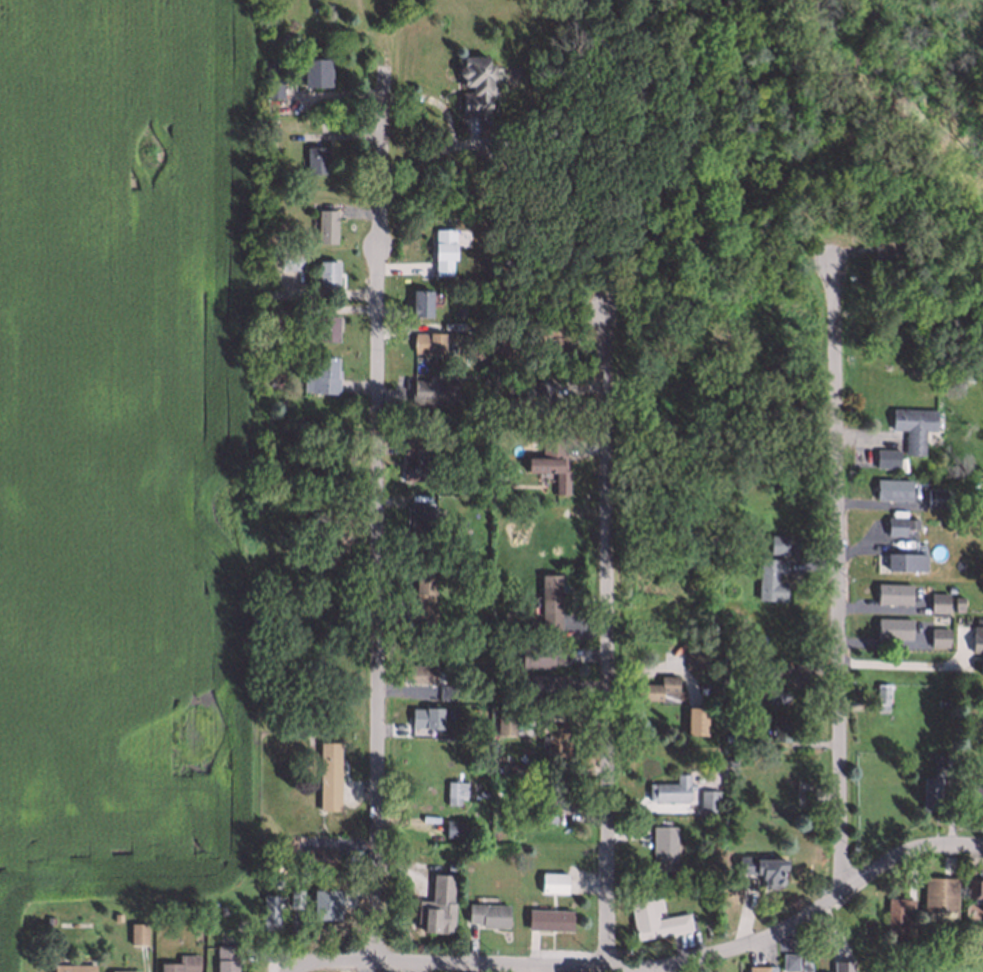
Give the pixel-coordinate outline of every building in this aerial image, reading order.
[(461,115),(461,90),(470,90),(470,82),(457,82),(456,59),(461,59),(460,51),(487,51),(487,59),(495,58),(495,86),(490,86),(491,114),(461,115)] [(302,85),(302,58),(329,58),(329,85),(302,85)] [(264,97),(263,60),(267,60),(275,59),(275,74),(282,74),(283,97),(264,97)] [(305,173),(305,146),(327,146),(327,172),(305,173)] [(335,241),(316,240),(317,208),(336,208),(335,241)] [(433,272),(433,228),(454,228),(454,272),(433,272)] [(316,284),(316,260),(337,261),(337,284),(316,284)] [(411,314),(410,290),(431,289),(431,314),(411,314)] [(317,339),(317,314),(337,314),(337,339),(317,339)] [(413,351),(413,331),(444,331),(444,351),(413,351)] [(337,392),(302,388),(303,373),(313,374),(316,352),(335,353),(333,368),(339,369),(337,392)] [(456,402),(410,401),(411,378),(456,380),(456,402)] [(511,395),(519,395),(519,385),(531,385),(531,395),(537,395),(537,379),(554,379),(553,416),(510,414),(511,395)] [(922,454),(903,453),(904,428),(889,428),(890,407),(935,409),(934,429),(923,429),(922,454)] [(553,493),(553,472),(527,472),(527,456),(541,456),(541,437),(564,436),(564,459),(562,459),(562,468),(567,468),(567,493),(553,493)] [(403,479),(403,464),(411,464),(411,456),(403,456),(403,440),(430,441),(429,458),(440,458),(439,475),(432,475),(432,480),(403,479)] [(897,467),(875,465),(876,447),(899,448),(897,467)] [(874,498),(874,478),(909,478),(909,498),(874,498)] [(925,506),(925,488),(944,488),(944,506),(925,506)] [(432,538),(409,537),(410,505),(434,505),(432,538)] [(885,535),(885,516),(917,516),(917,528),(904,528),(904,535),(885,535)] [(785,552),(769,552),(770,533),(786,534),(785,552)] [(884,569),(884,551),(923,552),(923,570),(884,569)] [(785,599),(756,598),(758,556),(788,557),(787,572),(779,571),(779,579),(786,580),(785,599)] [(409,599),(409,585),(414,585),(415,564),(433,565),(433,599),(409,599)] [(540,626),(540,573),(560,573),(560,626),(540,626)] [(875,603),(875,582),(909,582),(909,604),(875,603)] [(928,610),(928,592),(947,592),(946,610),(928,610)] [(953,605),(953,593),(962,594),(962,605),(953,605)] [(410,620),(410,602),(434,602),(434,620),(410,620)] [(876,638),(876,616),(910,617),(909,638),(876,638)] [(971,623),(982,624),(982,672),(979,672),(980,651),(971,651),(971,623)] [(928,647),(929,626),(947,627),(946,647),(928,647)] [(551,667),(520,665),(521,643),(566,645),(565,660),(551,660),(551,667)] [(684,666),(685,649),(706,649),(706,667),(684,666)] [(434,684),(405,682),(406,662),(436,664),(434,684)] [(783,674),(771,674),(772,663),(784,663),(783,674)] [(550,696),(519,695),(520,674),(566,676),(565,691),(551,691),(550,696)] [(633,699),(633,682),(658,682),(658,674),(677,674),(676,691),(660,691),(660,699),(633,699)] [(875,707),(875,683),(889,683),(889,707),(875,707)] [(453,699),(439,698),(440,684),(454,685),(453,699)] [(761,700),(761,684),(784,684),(784,701),(761,700)] [(410,727),(410,704),(441,705),(441,727),(410,727)] [(686,732),(686,706),(706,706),(705,733),(686,732)] [(496,733),(496,711),(514,712),(513,733),(496,733)] [(771,738),(771,716),(789,716),(789,738),(771,738)] [(564,756),(544,755),(545,744),(539,744),(539,732),(545,732),(545,723),(565,724),(564,756)] [(318,808),(318,741),(321,741),(338,741),(339,808),(318,808)] [(932,767),(932,752),(951,752),(951,767),(932,767)] [(722,756),(733,756),(733,764),(722,764),(722,756)] [(506,773),(506,762),(525,763),(525,773),(506,773)] [(647,801),(646,782),(674,782),(674,771),(688,771),(688,781),(693,781),(693,789),(687,789),(687,800),(647,801)] [(537,821),(537,806),(542,806),(542,777),(554,777),(554,774),(574,774),(574,803),(554,803),(554,821),(537,821)] [(936,810),(919,810),(920,776),(937,776),(936,810)] [(445,804),(445,780),(466,780),(465,804),(445,804)] [(698,810),(698,788),(717,788),(717,810),(698,810)] [(966,788),(982,788),(982,807),(966,808),(966,788)] [(444,835),(444,819),(462,819),(462,835),(444,835)] [(654,869),(654,855),(651,855),(651,826),(674,826),(675,868),(654,869)] [(456,853),(461,849),(466,854),(462,859),(456,853)] [(763,882),(763,874),(759,874),(759,870),(736,870),(736,854),(785,855),(785,868),(780,868),(780,882),(763,882)] [(565,894),(539,892),(540,871),(566,872),(565,894)] [(457,930),(429,928),(430,906),(443,907),(443,900),(437,900),(439,872),(457,873),(456,900),(458,901),(457,930)] [(320,891),(320,876),(335,876),(335,891),(320,891)] [(954,909),(921,908),(922,876),(955,877),(954,909)] [(982,880),(982,903),(979,903),(980,897),(961,896),(962,877),(981,877),(982,880)] [(289,907),(289,887),(301,887),(301,907),(289,907)] [(341,907),(342,892),(315,891),(313,919),(337,920),(338,907),(341,907)] [(261,929),(262,893),(277,893),(276,929),(261,929)] [(635,939),(627,902),(658,895),(661,908),(657,909),(658,914),(655,914),(656,918),(687,911),(690,927),(635,939)] [(909,935),(883,934),(885,896),(911,898),(909,935)] [(506,926),(480,925),(480,921),(466,921),(467,902),(507,904),(506,926)] [(570,929),(525,928),(526,907),(533,908),(534,902),(555,903),(555,909),(571,909),(570,929)] [(322,930),(322,908),(340,908),(341,929),(322,930)] [(129,943),(129,922),(145,922),(145,942),(129,943)] [(812,946),(813,934),(822,934),(822,946),(812,946)] [(235,943),(236,971),(215,971),(214,944),(235,943)] [(809,948),(808,971),(799,971),(800,948),(809,948)] [(196,952),(196,971),(158,971),(158,961),(176,961),(176,952),(196,952)] [(780,969),(780,952),(796,952),(796,969),(780,969)] [(834,971),(854,971),(854,961),(834,962),(834,971)] [(94,962),(94,971),(52,971),(52,963),(94,962)] [(773,964),(773,971),(743,971),(747,971),(747,964),(773,964)]
